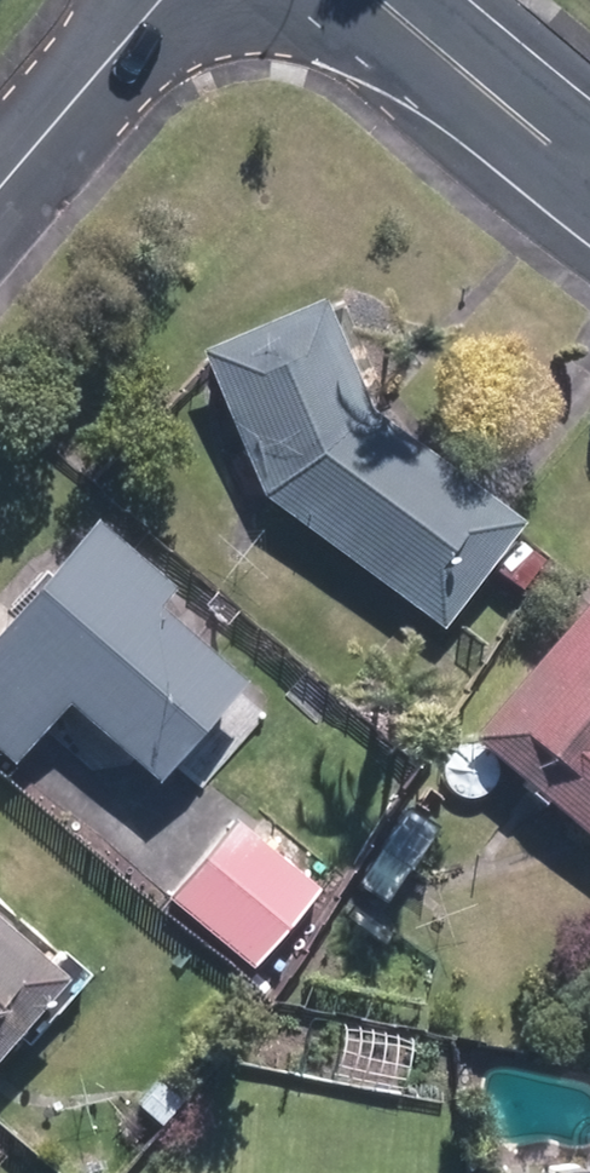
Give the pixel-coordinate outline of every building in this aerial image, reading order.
[(190,349),(254,499),(435,629),(513,523),(359,411),(310,298),(190,349)] [(77,517),(0,612),(0,759),(9,766),(57,708),(149,783),(233,679),(141,604),(158,584),(77,517)] [(459,736),(589,841),(589,573),(459,736)] [(219,818),(156,898),(247,968),(309,888),(219,818)] [(69,972),(0,911),(0,1052),(69,972)] [(508,1172),(589,1172),(589,1163),(508,1172)]
